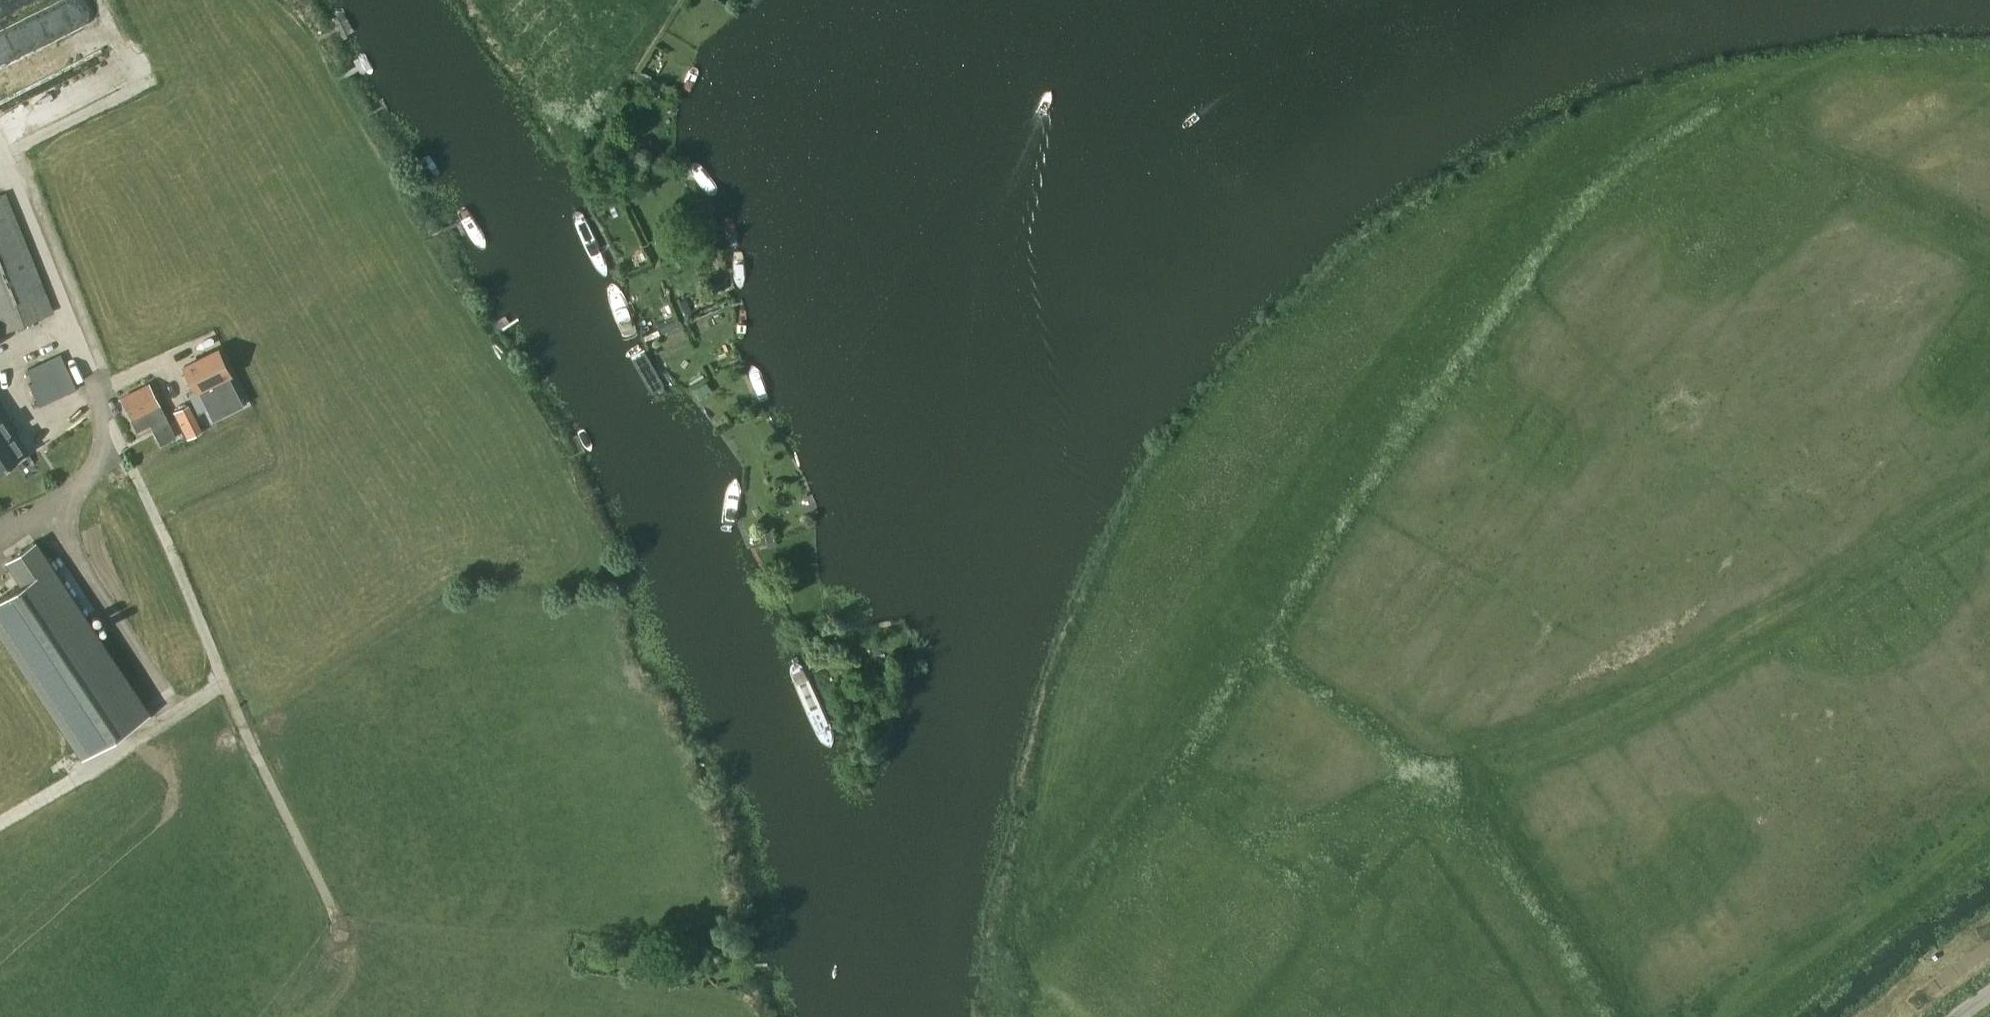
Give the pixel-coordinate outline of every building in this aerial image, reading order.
[(6,192),(0,195),(0,322),(4,332),(54,312),(6,192)] [(230,373),(218,349),(184,367),(195,391),(198,389),(208,410),(216,406),(221,416),(243,405),(227,374),(230,373)] [(76,389),(61,354),(27,369),(33,381),(29,383),(39,406),(76,389)] [(169,423),(160,405),(150,385),(121,399),(137,431),(155,422),(158,428),(169,423)] [(180,422),(192,416),(187,406),(175,412),(180,422)] [(26,451),(0,411),(0,469),(26,451)] [(84,756),(149,713),(34,542),(8,559),(24,582),(0,598),(0,629),(84,756)]
